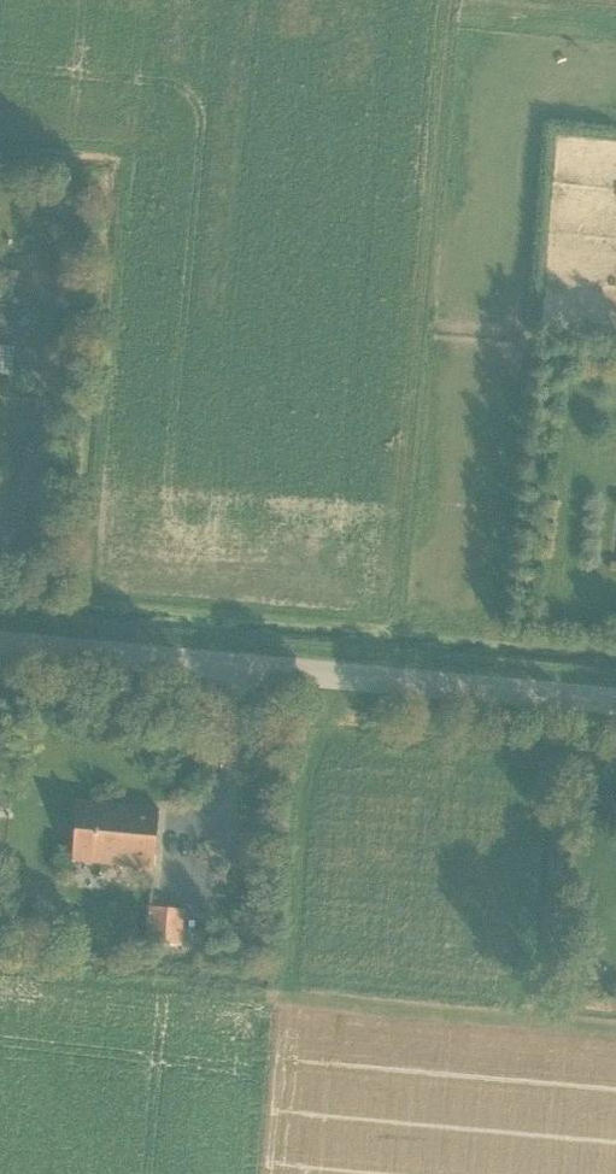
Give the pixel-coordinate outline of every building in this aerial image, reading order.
[(160,808),(85,802),(85,800),(78,800),(76,820),(69,822),(68,838),(74,842),(73,861),(80,862),(80,859),(155,866),(160,808)] [(150,907),(148,944),(184,946),(211,948),(213,931),(185,929),(186,909),(150,907)] [(228,943),(228,957),(249,958),(250,944),(228,943)]
